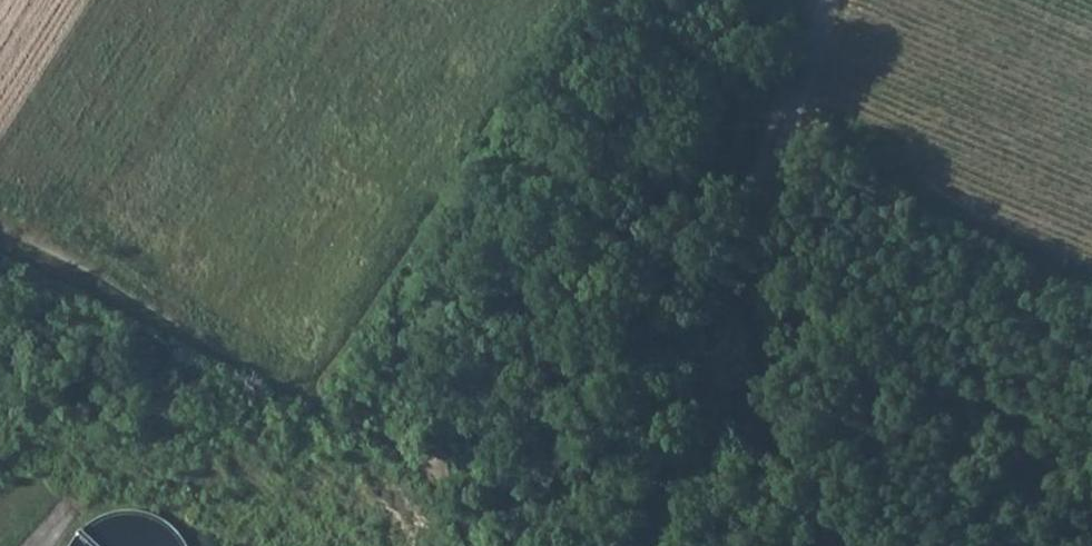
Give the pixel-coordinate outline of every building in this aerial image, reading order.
[(184,542),(179,535),(174,529),(168,523),(161,519),(153,515),(145,512),(137,510),(128,510),(120,510),(112,512),(104,514),(96,518),(88,523),(83,528),(77,535),(73,541),(70,545),(186,545),(184,542)]
